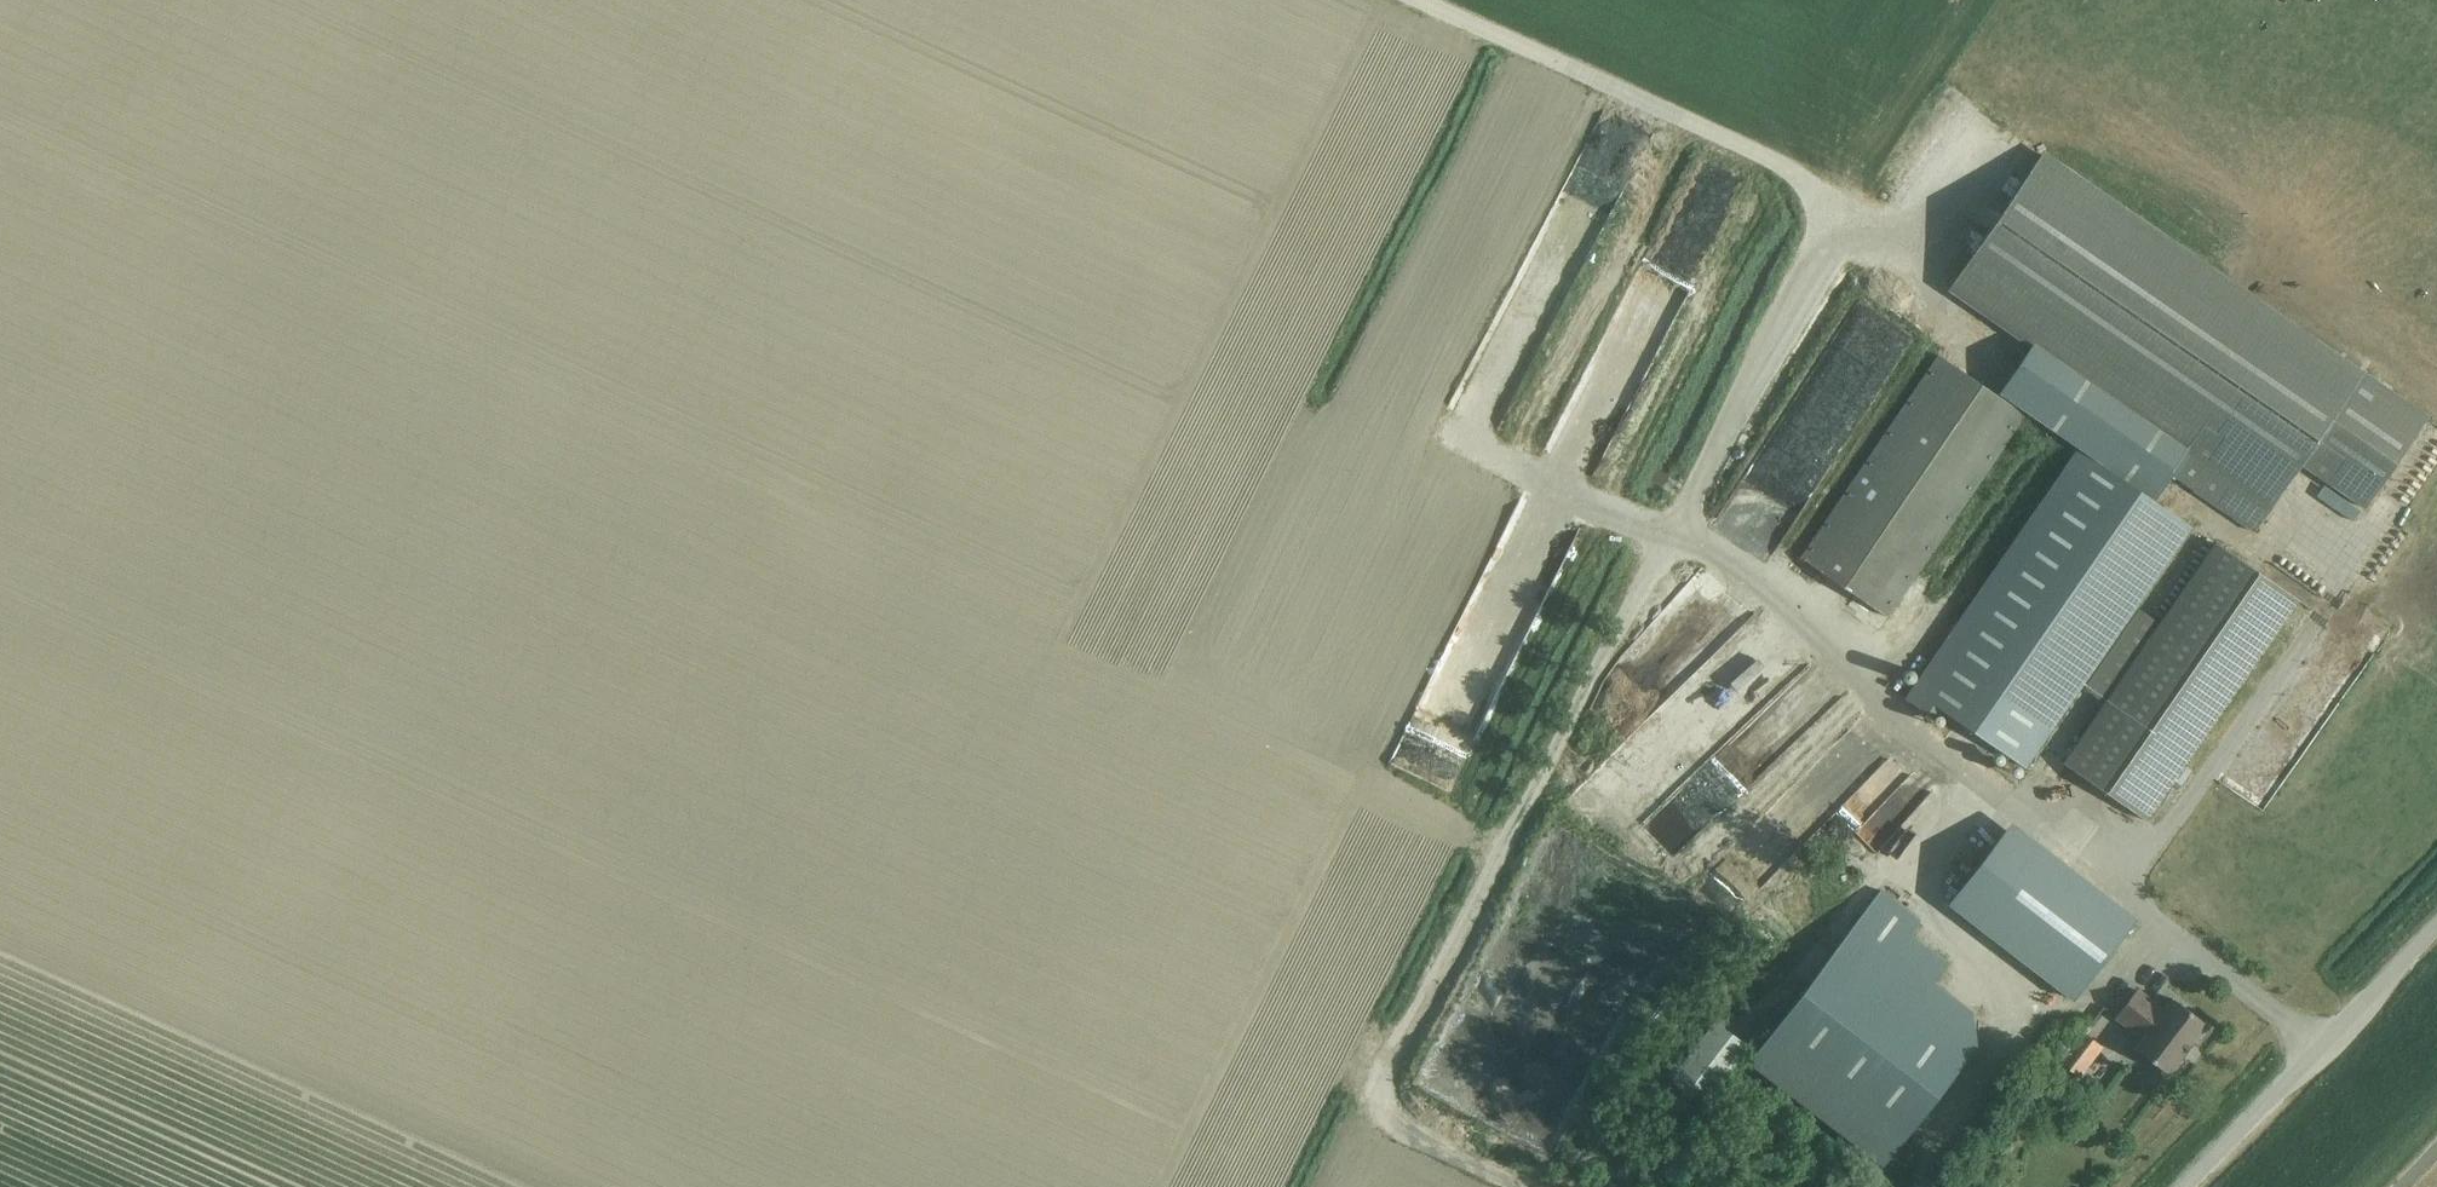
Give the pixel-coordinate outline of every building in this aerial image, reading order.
[(2045,157),(1953,290),(1973,303),(1981,309),(2035,346),(2069,369),(2035,419),(2082,451),(2155,501),(2172,476),(2254,532),(2302,465),(2365,508),(2427,419),(2065,171),(2045,157)] [(1802,559),(1887,617),(2025,414),(1940,356),(1802,559)] [(2082,687),(2106,703),(2064,764),(2146,821),(2298,601),(2216,544),(2161,623),(2137,607),(2192,527),(2082,451),(1915,692),(2025,768),(2082,687)] [(1863,842),(1885,821),(1869,805),(1847,826),(1863,842)] [(2012,822),(1949,904),(2074,999),(2137,918),(2012,822)] [(1855,923),(1749,1062),(1884,1166),(1976,1046),(1972,1012),(1934,982),(1946,967),(1908,937),(1920,921),(1881,891),(1855,923)] [(2166,1011),(2138,991),(2117,1018),(2144,1039),(2136,1049),(2168,1074),(2207,1024),(2174,999),(2166,1011)] [(2099,1037),(2110,1016),(2089,1006),(2078,1027),(2099,1037)] [(1703,1105),(1747,1048),(1717,1024),(1671,1080),(1703,1105)] [(2084,1034),(2061,1064),(2069,1071),(2092,1041),(2084,1034)]
